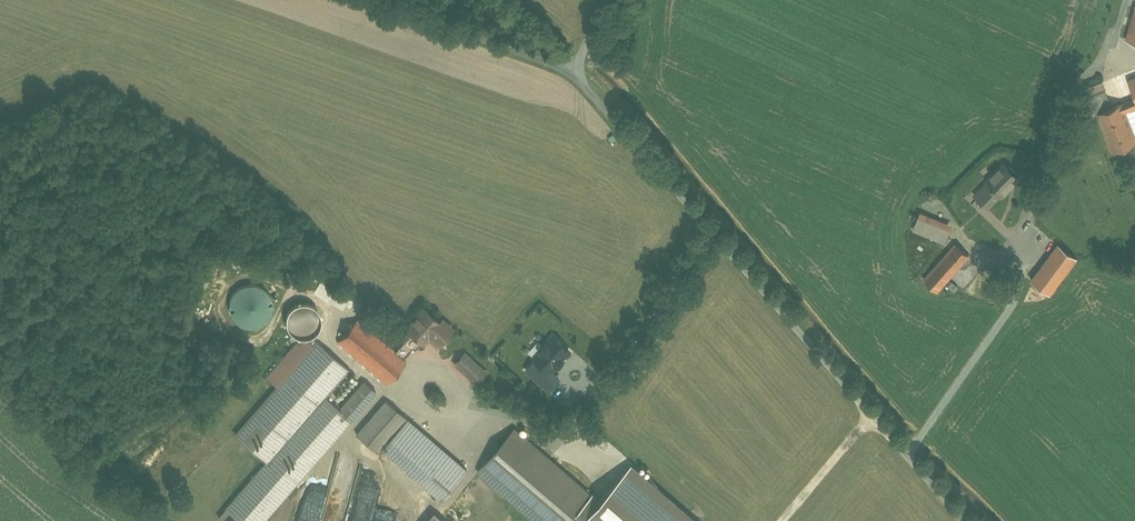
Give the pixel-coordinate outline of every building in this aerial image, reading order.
[(1127,33),(1134,36),(1134,3),(1127,33)] [(1113,107),(1103,82),(1089,88),(1092,95),(1086,97),(1093,114),(1098,113),(1113,107)] [(1134,99),(1113,107),(1098,113),(1113,151),(1134,142),(1134,99)] [(1019,177),(1005,163),(974,195),(987,208),(1000,196),(1002,198),(1011,190),(1008,188),(1019,177)] [(922,205),(915,224),(947,237),(955,217),(922,205)] [(1079,251),(1059,236),(1034,269),(1055,285),(1079,251)] [(939,256),(924,273),(940,287),(972,251),(957,237),(939,256)] [(267,324),(266,284),(230,285),(230,325),(267,324)] [(319,303),(315,299),(308,296),(301,297),(295,300),(290,304),(288,312),(288,318),(292,325),(296,329),(302,331),(310,331),(316,328),(321,323),(323,316),(323,309),(319,303)] [(411,328),(417,333),(423,326),(439,340),(450,327),(434,313),(436,310),(424,300),(415,310),(404,322),(411,328)] [(360,314),(340,336),(388,377),(407,355),(405,353),(396,345),(360,314)] [(411,328),(396,345),(405,353),(414,341),(417,343),(422,337),(417,333),(411,328)] [(352,365),(319,334),(235,425),(268,456),(273,451),(329,390),(352,365)] [(550,371),(569,351),(554,336),(535,357),(537,359),(550,371)] [(466,345),(455,357),(478,378),(489,366),(466,345)] [(550,371),(537,359),(527,370),(549,390),(559,380),(550,371)] [(366,375),(341,402),(351,411),(376,384),(366,375)] [(329,390),(273,451),(299,475),(332,440),(355,414),(351,411),(341,402),(329,390)] [(469,462),(387,392),(358,426),(379,444),(381,441),(443,493),(469,462)] [(480,464),(481,465),(543,520),(566,520),(569,518),(583,502),(593,491),(559,461),(517,423),(480,464)] [(361,489),(378,491),(379,484),(362,482),(361,489)] [(444,515),(433,505),(420,520),(451,520),(444,515)]
